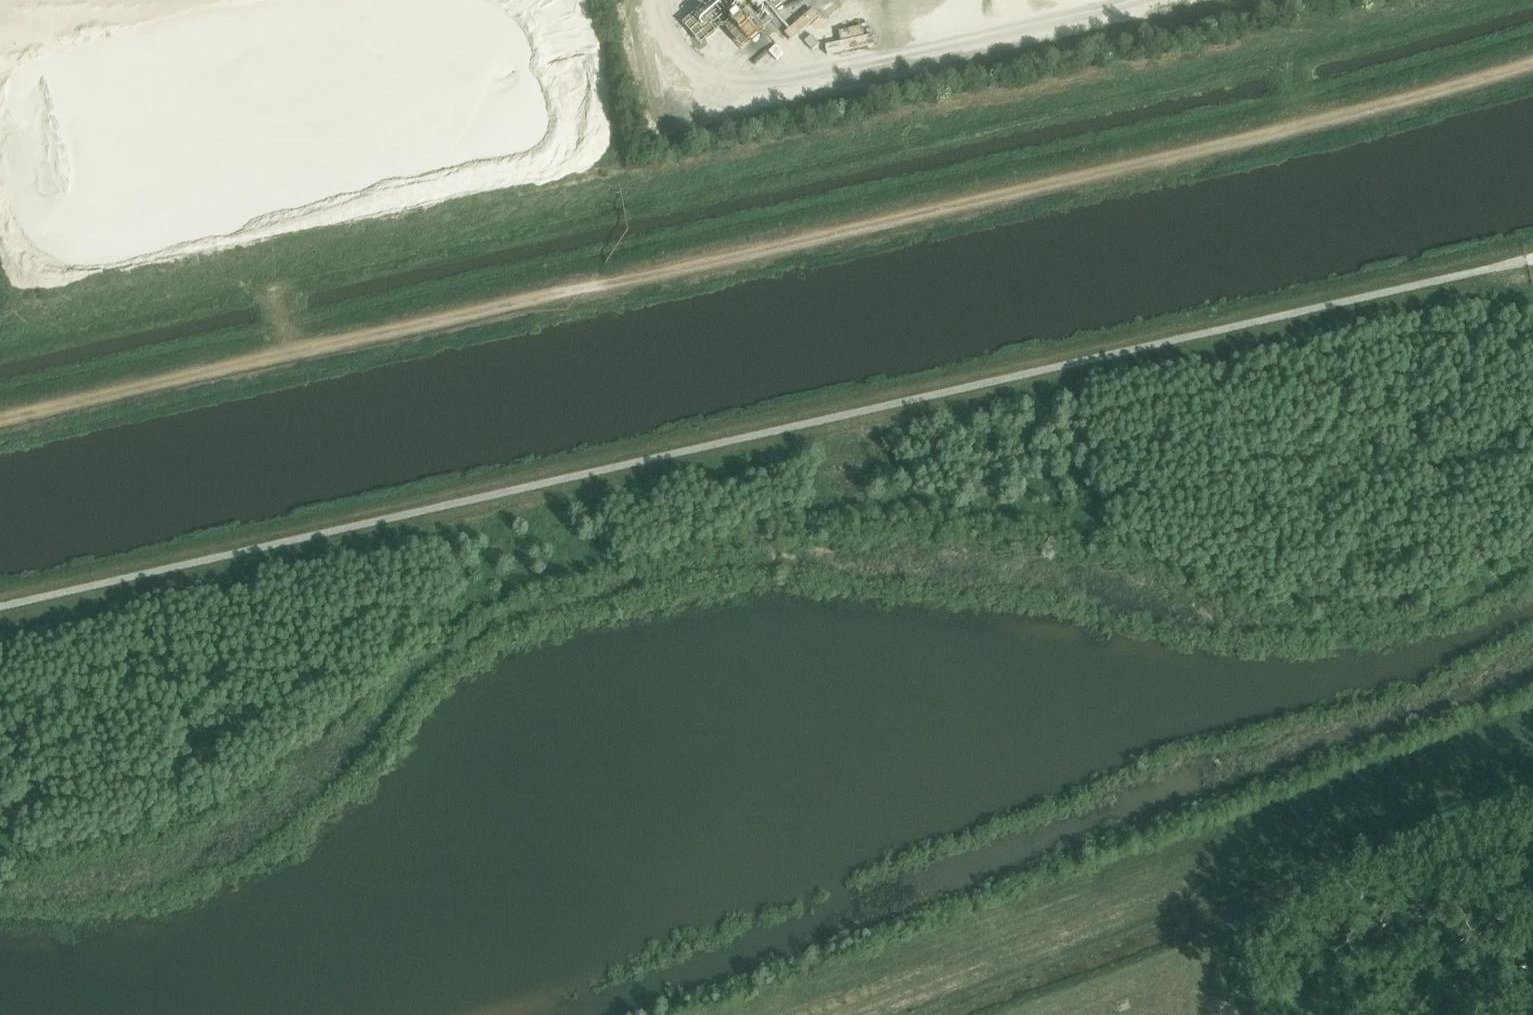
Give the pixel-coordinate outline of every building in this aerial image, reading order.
[(797,35),(821,14),(808,0),(785,21),(797,35)] [(717,62),(733,54),(729,45),(736,42),(726,20),(703,31),(717,62)] [(809,61),(829,44),(812,24),(792,40),(809,61)] [(871,24),(827,34),(832,55),(876,45),(871,24)] [(779,32),(768,37),(776,54),(787,49),(779,32)]
